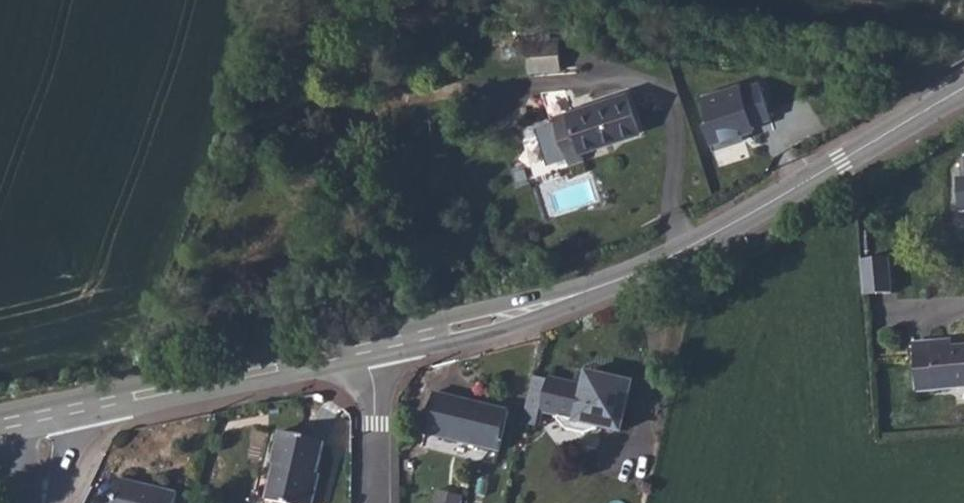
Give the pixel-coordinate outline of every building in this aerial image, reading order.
[(558,37),(526,39),(528,72),(561,70),(558,37)] [(715,149),(749,139),(746,127),(776,119),(765,77),(700,94),(715,149)] [(549,121),(530,127),(542,165),(561,159),(564,167),(583,161),(577,146),(636,129),(627,94),(548,117),(549,121)] [(888,254),(861,257),(864,291),(891,289),(888,254)] [(938,337),(917,339),(920,393),(963,388),(963,343),(955,343),(940,344),(938,337)] [(633,384),(587,373),(584,386),(549,378),(548,381),(533,377),(526,409),(543,413),(558,417),(558,420),(567,430),(585,435),(598,430),(599,427),(622,432),(633,384)] [(509,411),(435,393),(425,434),(500,452),(509,411)] [(540,428),(543,413),(526,409),(522,424),(540,428)] [(325,443),(281,433),(273,466),(276,466),(268,501),(274,502),(314,502),(320,475),(317,475),(325,443)] [(180,495),(122,480),(116,502),(177,502),(180,495)] [(437,491),(434,502),(463,502),(464,498),(437,491)] [(199,502),(207,502),(209,495),(202,493),(199,502)]
